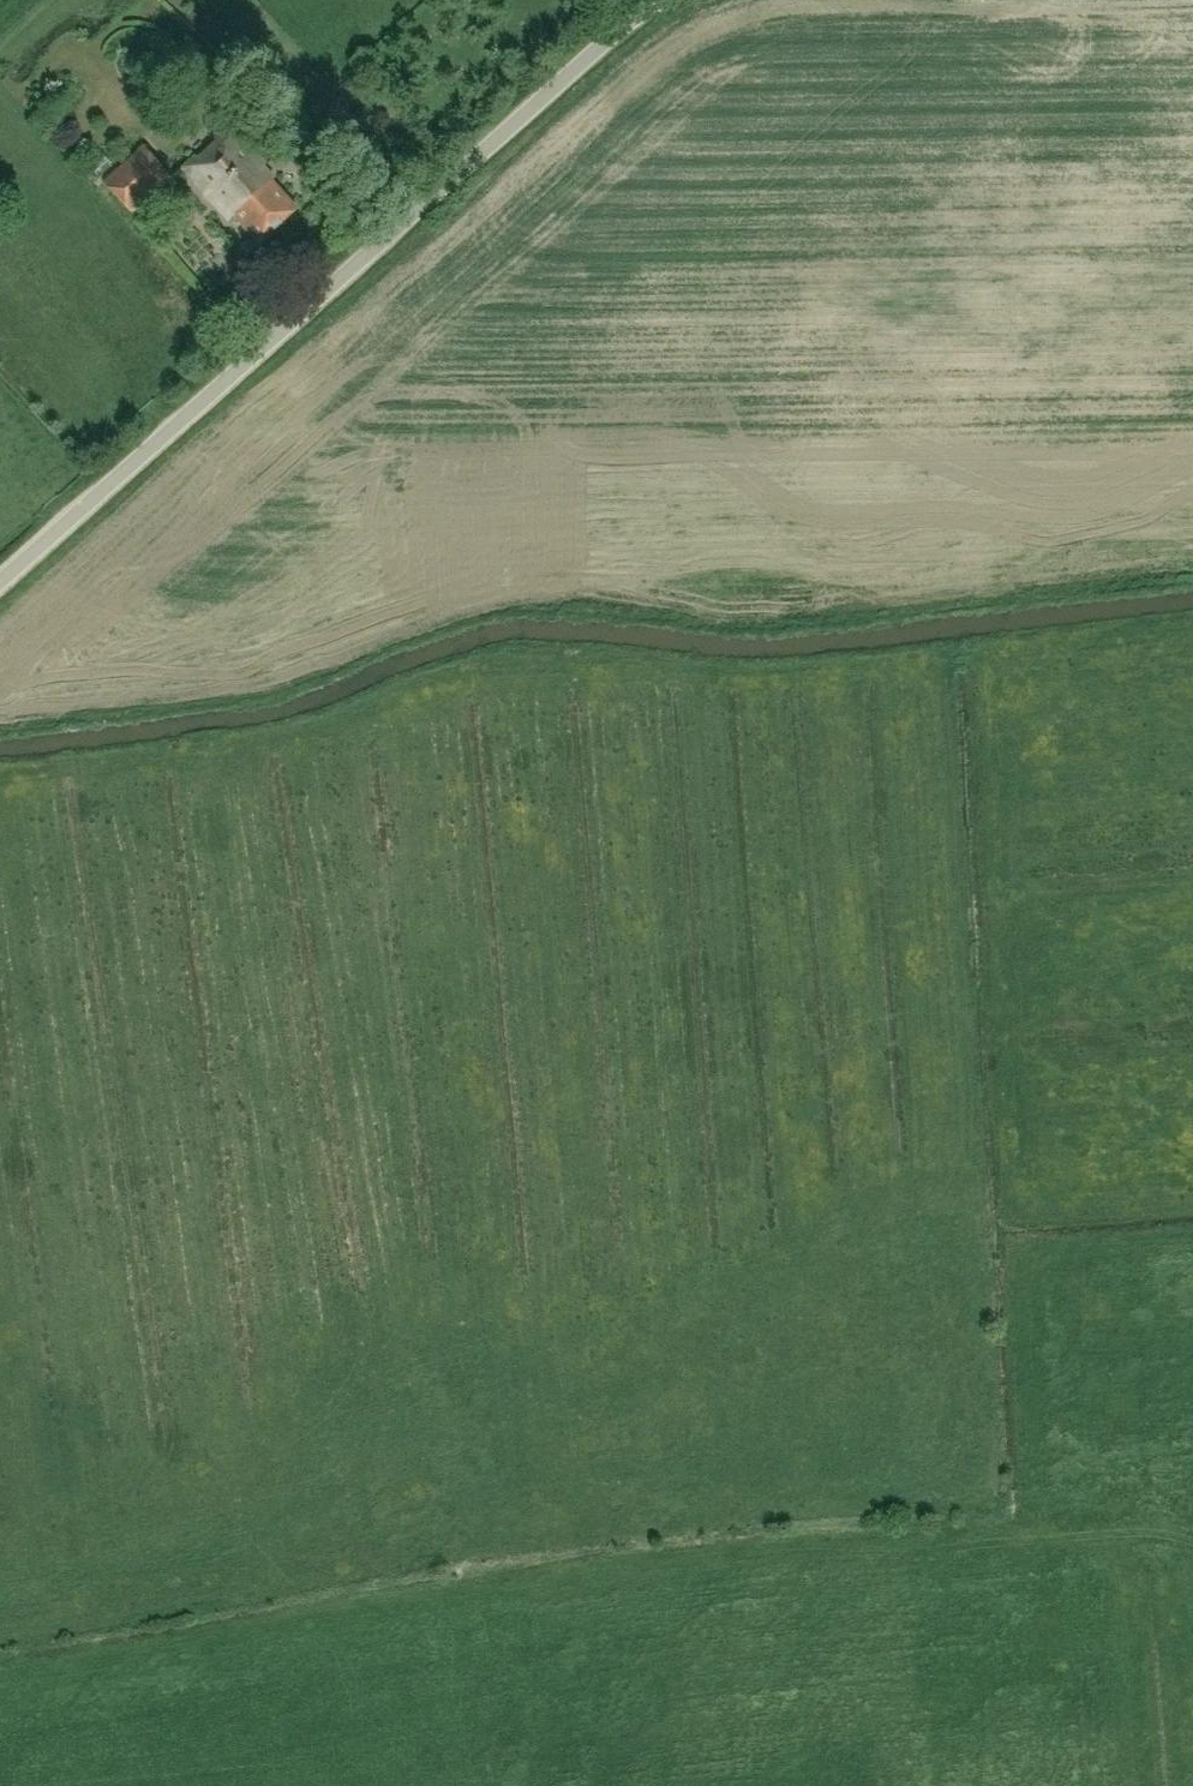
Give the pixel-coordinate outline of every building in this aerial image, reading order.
[(297,208),(260,167),(265,163),(230,124),(182,167),(229,219),(234,215),(258,243),(297,208)] [(131,213),(171,177),(144,146),(103,182),(131,213)]
